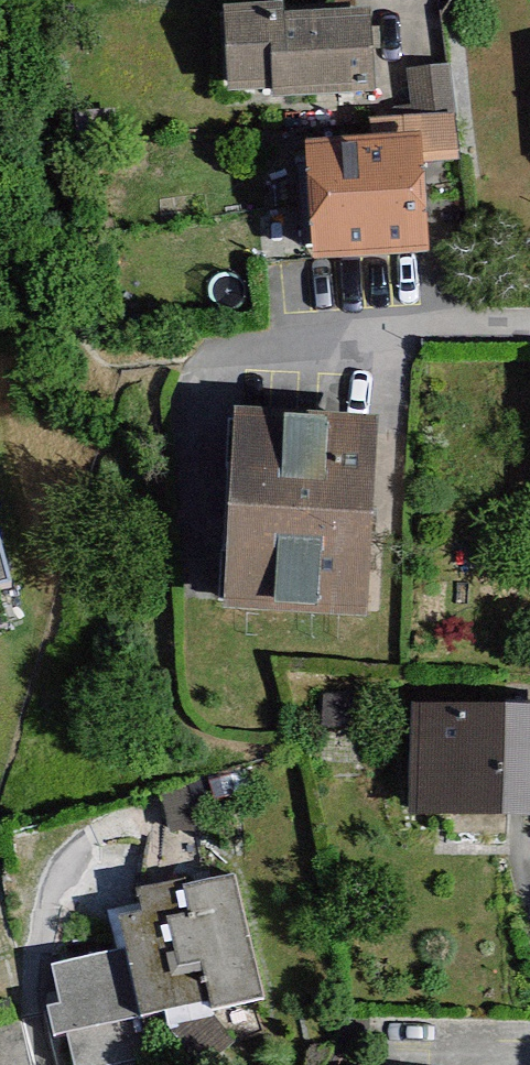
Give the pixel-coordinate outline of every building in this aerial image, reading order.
[(354,15),(205,18),(207,100),(356,97),(354,15)] [(408,123),(401,123),(402,143),(403,171),(454,168),(449,72),(405,74),(408,123)] [(402,143),(284,149),(289,264),(408,259),(403,171),(402,143)] [(383,419),(231,408),(217,595),(369,607),(383,419)] [(20,615),(0,541),(0,620),(20,615)] [(395,713),(392,822),(529,825),(529,716),(395,713)] [(222,888),(100,922),(132,1036),(254,1002),(222,888)] [(29,1015),(0,1021),(0,1064),(40,1064),(29,1015)]
